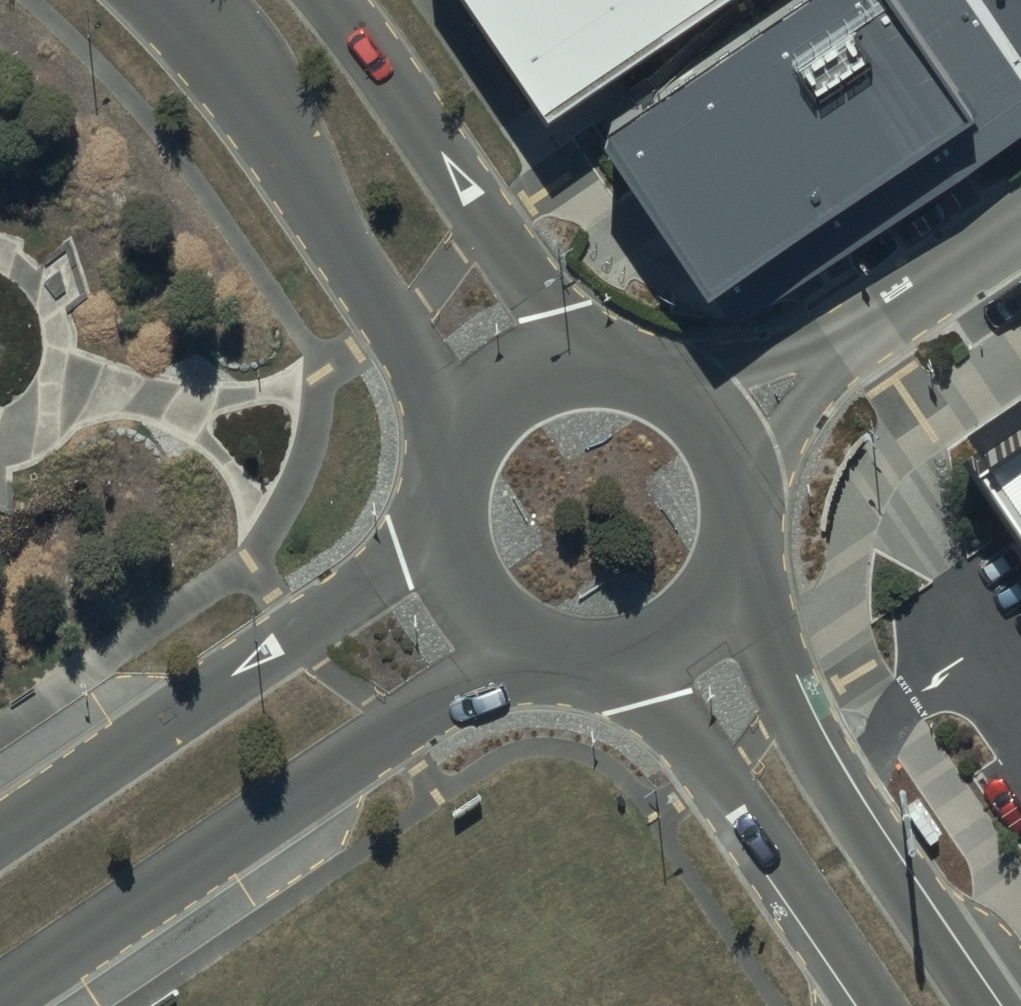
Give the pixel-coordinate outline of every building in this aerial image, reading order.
[(731,0),(462,0),(548,125),(731,0)] [(576,161),(582,170),(632,224),(672,257),(722,266),(780,260),(830,243),(1020,111),(1020,0),(808,0),(576,161)] [(984,445),(1020,500),(1020,421),(984,445)]
